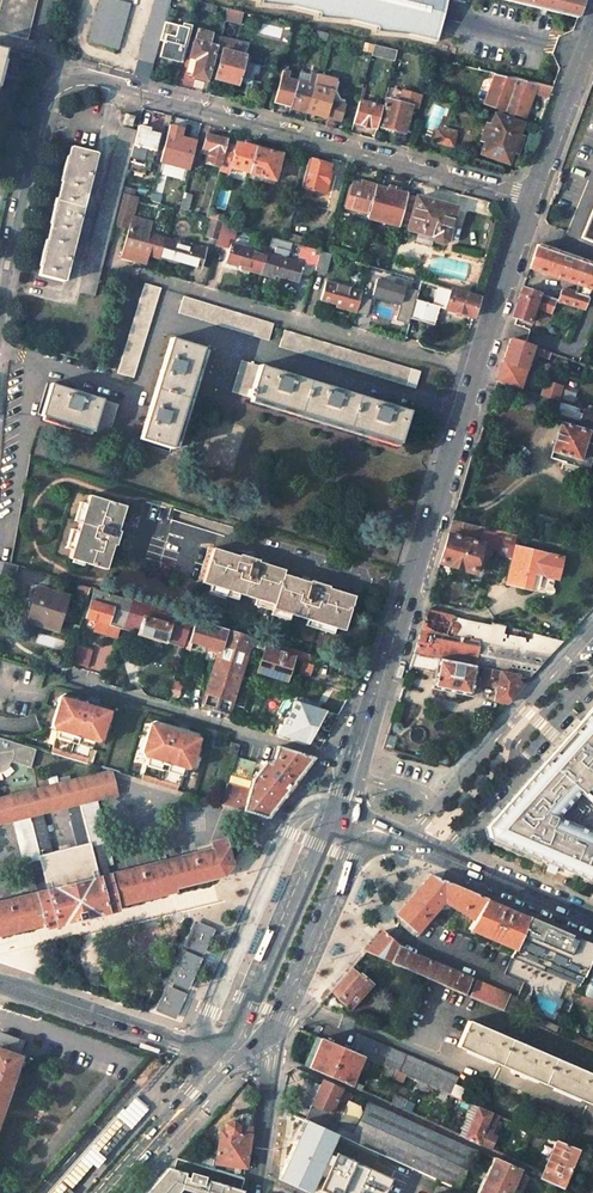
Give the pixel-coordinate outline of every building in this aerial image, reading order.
[(38,0),(4,0),(0,18),(0,34),(29,40),(38,0)] [(112,0),(101,0),(89,43),(117,50),(129,5),(112,0)] [(408,34),(437,41),(443,17),(447,0),(264,0),(264,4),(292,7),(322,14),(322,18),(350,21),(379,28),(379,32),(408,34)] [(577,17),(583,0),(504,0),(577,17)] [(192,30),(181,27),(176,47),(171,45),(172,40),(166,38),(160,57),(183,64),(192,30)] [(229,31),(223,29),(219,43),(225,44),(229,31)] [(218,47),(210,45),(213,35),(197,31),(190,59),(196,61),(192,78),(209,83),(218,47)] [(229,31),(225,44),(215,80),(238,86),(248,48),(241,46),(244,35),(229,31)] [(371,56),(395,62),(398,51),(374,45),(371,56)] [(298,82),(287,79),(289,73),(282,72),(274,104),(291,108),(298,82)] [(316,76),(310,75),(307,85),(298,82),(291,108),(306,113),(316,76)] [(497,75),(485,106),(524,119),(534,92),(537,85),(509,78),(497,75)] [(333,81),(316,76),(306,113),(339,122),(343,106),(327,102),(333,81)] [(534,92),(549,96),(552,88),(537,85),(534,92)] [(353,124),(377,130),(383,108),(359,101),(353,124)] [(412,107),(386,101),(379,127),(405,134),(412,107)] [(496,115),(492,128),(487,126),(481,140),(486,141),(481,155),(508,164),(512,151),(516,152),(521,138),(518,137),(522,124),(496,115)] [(134,118),(125,116),(123,124),(132,126),(134,118)] [(162,151),(186,158),(192,131),(169,125),(162,151)] [(132,145),(154,151),(158,135),(148,132),(149,129),(137,126),(136,132),(132,145)] [(136,132),(121,128),(79,291),(94,295),(100,271),(112,224),(120,193),(132,145),(136,132)] [(457,132),(444,128),(442,132),(439,132),(436,143),(453,148),(457,132)] [(226,140),(206,135),(203,150),(208,151),(205,163),(219,167),(226,143),(226,140)] [(228,168),(249,173),(256,148),(256,147),(244,144),(243,146),(235,144),(235,145),(226,143),(219,167),(217,176),(225,178),(228,168)] [(95,155),(70,148),(39,275),(64,281),(95,155)] [(249,174),(273,180),(280,155),(256,148),(249,173),(249,174)] [(301,188),(324,193),(327,178),(324,177),(328,164),(309,159),(301,188)] [(376,185),(366,183),(365,187),(352,184),(345,208),(368,213),(376,185)] [(366,218),(398,227),(399,223),(407,194),(376,185),(368,213),(366,218)] [(124,246),(147,252),(146,255),(159,259),(165,238),(149,234),(152,223),(132,218),(137,198),(120,193),(112,224),(129,229),(124,246)] [(177,209),(181,197),(170,194),(167,206),(177,209)] [(410,241),(425,246),(426,245),(426,244),(433,238),(435,242),(441,244),(447,241),(456,206),(407,194),(399,223),(410,226),(409,230),(413,231),(410,241)] [(580,240),(592,245),(592,209),(580,240)] [(222,223),(211,219),(206,236),(218,239),(222,223)] [(235,228),(231,227),(223,225),(219,239),(227,241),(230,231),(234,232),(235,228)] [(159,259),(172,262),(173,259),(196,266),(197,264),(201,265),(205,252),(200,251),(201,248),(165,238),(159,259)] [(267,254),(231,243),(226,261),(241,265),(240,269),(242,272),(248,274),(248,270),(261,274),(267,254)] [(320,251),(303,246),(299,257),(306,259),(305,263),(316,266),(320,251)] [(578,285),(575,295),(563,291),(559,302),(584,311),(592,289),(592,267),(539,247),(531,268),(578,285)] [(316,266),(315,270),(325,274),(330,254),(320,251),(316,266)] [(261,274),(273,278),(274,275),(297,281),(302,263),(267,254),(261,274)] [(410,319),(415,301),(418,291),(376,279),(372,295),(400,303),(395,321),(408,324),(410,319)] [(361,291),(326,282),(321,300),(344,306),(343,310),(355,312),(359,296),(361,291)] [(144,283),(117,373),(133,379),(160,288),(144,283)] [(410,319),(433,325),(439,307),(472,317),(478,297),(439,286),(433,306),(415,301),(410,319)] [(556,301),(523,289),(513,317),(517,318),(532,324),(538,308),(552,313),(556,301)] [(359,296),(355,312),(366,316),(371,299),(359,296)] [(273,324),(183,297),(178,314),(267,341),(273,324)] [(405,386),(411,369),(284,331),(279,348),(405,386)] [(534,347),(511,339),(504,360),(497,382),(520,389),(532,354),(534,347)] [(201,349),(171,340),(163,366),(149,413),(141,439),(170,448),(201,349)] [(552,353),(534,347),(532,354),(550,360),(552,353)] [(284,374),(241,361),(231,391),(398,442),(408,412),(382,404),(332,389),(284,374)] [(411,369),(405,386),(414,389),(420,371),(411,369)] [(563,386),(547,380),(542,396),(560,402),(575,407),(579,397),(561,391),(563,386)] [(520,389),(497,382),(495,390),(525,399),(525,401),(557,411),(560,402),(542,396),(520,389)] [(74,393),(50,386),(41,418),(108,439),(117,406),(74,393)] [(584,409),(583,417),(584,420),(592,423),(592,412),(584,409)] [(561,422),(551,457),(590,469),(592,459),(592,443),(587,441),(589,430),(561,422)] [(125,507),(86,495),(84,503),(78,522),(75,529),(70,547),(67,557),(70,558),(82,562),(105,569),(109,555),(112,546),(116,544),(118,539),(114,537),(119,525),(125,507)] [(84,503),(77,501),(71,520),(78,522),(84,503)] [(503,531),(453,520),(449,532),(440,562),(473,572),(481,544),(475,542),(477,536),(480,537),(481,535),(485,536),(484,541),(499,545),(503,531)] [(123,526),(119,525),(114,537),(118,539),(121,532),(123,526)] [(75,529),(69,527),(63,545),(70,547),(75,529)] [(517,535),(503,531),(499,545),(497,553),(512,556),(517,535)] [(235,558),(210,550),(199,583),(208,586),(237,595),(252,600),(271,605),(270,609),(288,615),(305,620),(332,629),(340,631),(351,598),(325,590),(324,585),(307,580),(306,584),(297,581),(281,576),(281,571),(264,566),(256,564),(257,560),(240,555),(235,558)] [(237,595),(208,586),(206,592),(235,601),(237,595)] [(68,597),(39,587),(34,600),(38,601),(32,621),(57,630),(68,597)] [(97,592),(95,591),(86,620),(96,623),(93,632),(116,639),(119,630),(182,649),(185,641),(191,620),(97,592)] [(271,605),(252,600),(251,605),(269,611),(268,615),(286,620),(288,615),(270,609),(271,605)] [(452,615),(426,609),(419,633),(413,653),(478,666),(486,668),(521,675),(530,677),(563,641),(492,622),(492,625),(487,643),(448,633),(452,615)] [(492,625),(452,615),(448,633),(487,643),(492,625)] [(185,641),(218,652),(225,630),(191,620),(185,641)] [(332,629),(305,620),(303,626),(330,634),(332,629)] [(238,634),(225,630),(218,652),(200,708),(213,712),(238,634)] [(251,638),(238,634),(213,712),(226,716),(229,707),(249,646),(251,638)] [(313,657),(251,638),(249,646),(263,651),(257,673),(286,682),(293,660),(311,665),(313,657)] [(96,643),(90,667),(107,671),(114,648),(96,643)] [(92,650),(77,646),(72,663),(86,668),(92,650)] [(478,666),(413,653),(409,666),(436,671),(432,687),(472,695),(478,666)] [(362,672),(339,665),(335,676),(356,682),(362,672)] [(521,675),(486,668),(483,683),(499,687),(495,700),(506,703),(523,685),(518,681),(521,675)] [(62,698),(52,731),(58,733),(51,754),(89,765),(96,744),(102,746),(112,713),(109,709),(67,696),(62,698)] [(325,712),(294,703),(280,730),(308,745),(325,712)] [(234,708),(229,707),(226,716),(224,720),(230,722),(234,708)] [(561,743),(486,826),(488,838),(587,881),(592,868),(592,709),(561,743)] [(308,745),(280,730),(276,736),(310,746),(328,713),(325,712),(308,745)] [(397,723),(390,721),(388,728),(395,730),(398,730),(400,725),(397,723)] [(192,773),(202,741),(199,736),(156,723),(152,725),(142,758),(148,760),(142,781),(179,793),(186,771),(192,773)] [(395,730),(388,728),(381,748),(389,750),(395,730)] [(0,738),(0,774),(1,774),(3,772),(5,771),(7,769),(8,768),(10,766),(11,763),(31,769),(37,750),(0,738)] [(237,758),(241,747),(231,744),(228,755),(237,758)] [(313,759),(277,748),(272,765),(268,766),(253,781),(249,792),(229,785),(222,806),(267,820),(304,771),(306,769),(313,759)] [(0,798),(0,823),(19,818),(43,812),(68,806),(90,800),(117,793),(111,772),(0,798)] [(110,875),(90,800),(68,806),(77,845),(91,842),(100,877),(110,875)] [(48,890),(40,854),(54,851),(43,812),(19,818),(37,893),(48,890)] [(41,924),(43,928),(47,927),(48,928),(81,920),(82,920),(118,910),(117,906),(175,891),(174,889),(223,878),(231,866),(224,841),(211,844),(212,850),(110,875),(100,877),(48,890),(37,893),(0,902),(0,935),(41,924)] [(487,899),(430,875),(412,895),(395,915),(416,934),(443,903),(473,921),(486,901),(487,899)] [(505,910),(486,901),(473,921),(467,931),(511,951),(525,918),(505,910)] [(526,915),(525,918),(511,951),(508,959),(551,977),(554,970),(566,975),(563,982),(578,988),(592,954),(592,944),(576,937),(526,915)] [(195,920),(184,945),(204,955),(216,929),(195,920)] [(398,949),(382,931),(363,952),(508,1015),(514,1000),(473,982),(470,989),(468,987),(466,991),(463,990),(467,980),(398,949)] [(203,958),(182,950),(168,981),(189,990),(203,958)] [(370,985),(350,967),(329,992),(334,997),(348,1009),(370,985)] [(187,994),(167,985),(155,1011),(176,1019),(187,994)] [(334,997),(329,992),(324,998),(329,1002),(334,997)] [(561,1022),(543,1014),(538,1028),(555,1035),(561,1022)] [(465,1023),(453,1047),(592,1107),(592,1078),(465,1023)] [(320,1027),(317,1026),(310,1034),(316,1036),(320,1027)] [(0,1033),(0,1111),(19,1055),(17,1055),(21,1040),(0,1033)] [(362,1057),(461,1100),(465,1091),(455,1087),(458,1080),(357,1036),(350,1051),(362,1057)] [(591,1046),(573,1038),(571,1042),(589,1050),(591,1047),(591,1046)] [(350,1051),(321,1039),(314,1053),(308,1068),(348,1087),(351,1082),(362,1057),(350,1051)] [(339,1090),(320,1081),(313,1096),(307,1111),(335,1123),(342,1108),(333,1103),(339,1090)] [(358,1085),(351,1082),(348,1087),(356,1090),(358,1085)] [(342,1108),(346,1100),(363,1107),(366,1102),(349,1094),(339,1090),(333,1103),(342,1108)] [(65,1187),(69,1191),(94,1163),(98,1167),(105,1160),(104,1158),(96,1151),(120,1124),(128,1130),(130,1132),(150,1109),(137,1097),(126,1110),(124,1108),(117,1116),(119,1118),(51,1192),(60,1192),(65,1187)] [(335,1123),(307,1111),(303,1120),(319,1127),(336,1135),(456,1189),(473,1150),(366,1102),(363,1107),(355,1124),(346,1128),(335,1123)] [(489,1112),(476,1106),(462,1138),(487,1150),(493,1136),(488,1134),(492,1126),(485,1123),(489,1112)] [(497,1115),(489,1112),(485,1123),(492,1126),(497,1115)] [(253,1115),(240,1113),(239,1129),(233,1128),(232,1134),(220,1132),(216,1159),(200,1159),(198,1165),(214,1170),(215,1164),(245,1168),(249,1142),(253,1115)] [(385,1174),(318,1148),(316,1151),(314,1150),(322,1130),(301,1122),(289,1153),(284,1151),(275,1172),(290,1178),(293,1170),(300,1173),(296,1182),(300,1184),(297,1192),(301,1192),(309,1192),(310,1191),(315,1192),(377,1192),(385,1174)] [(120,1124),(96,1151),(104,1158),(128,1130),(120,1124)] [(578,1150),(556,1141),(541,1174),(539,1180),(560,1189),(578,1150)] [(490,1158),(474,1192),(523,1192),(530,1180),(522,1175),(515,1185),(520,1188),(518,1191),(508,1187),(515,1170),(490,1158)] [(182,1189),(194,1192),(241,1192),(241,1191),(239,1190),(243,1179),(214,1170),(198,1165),(177,1159),(173,1170),(168,1169),(149,1191),(147,1192),(179,1192),(182,1189)]
